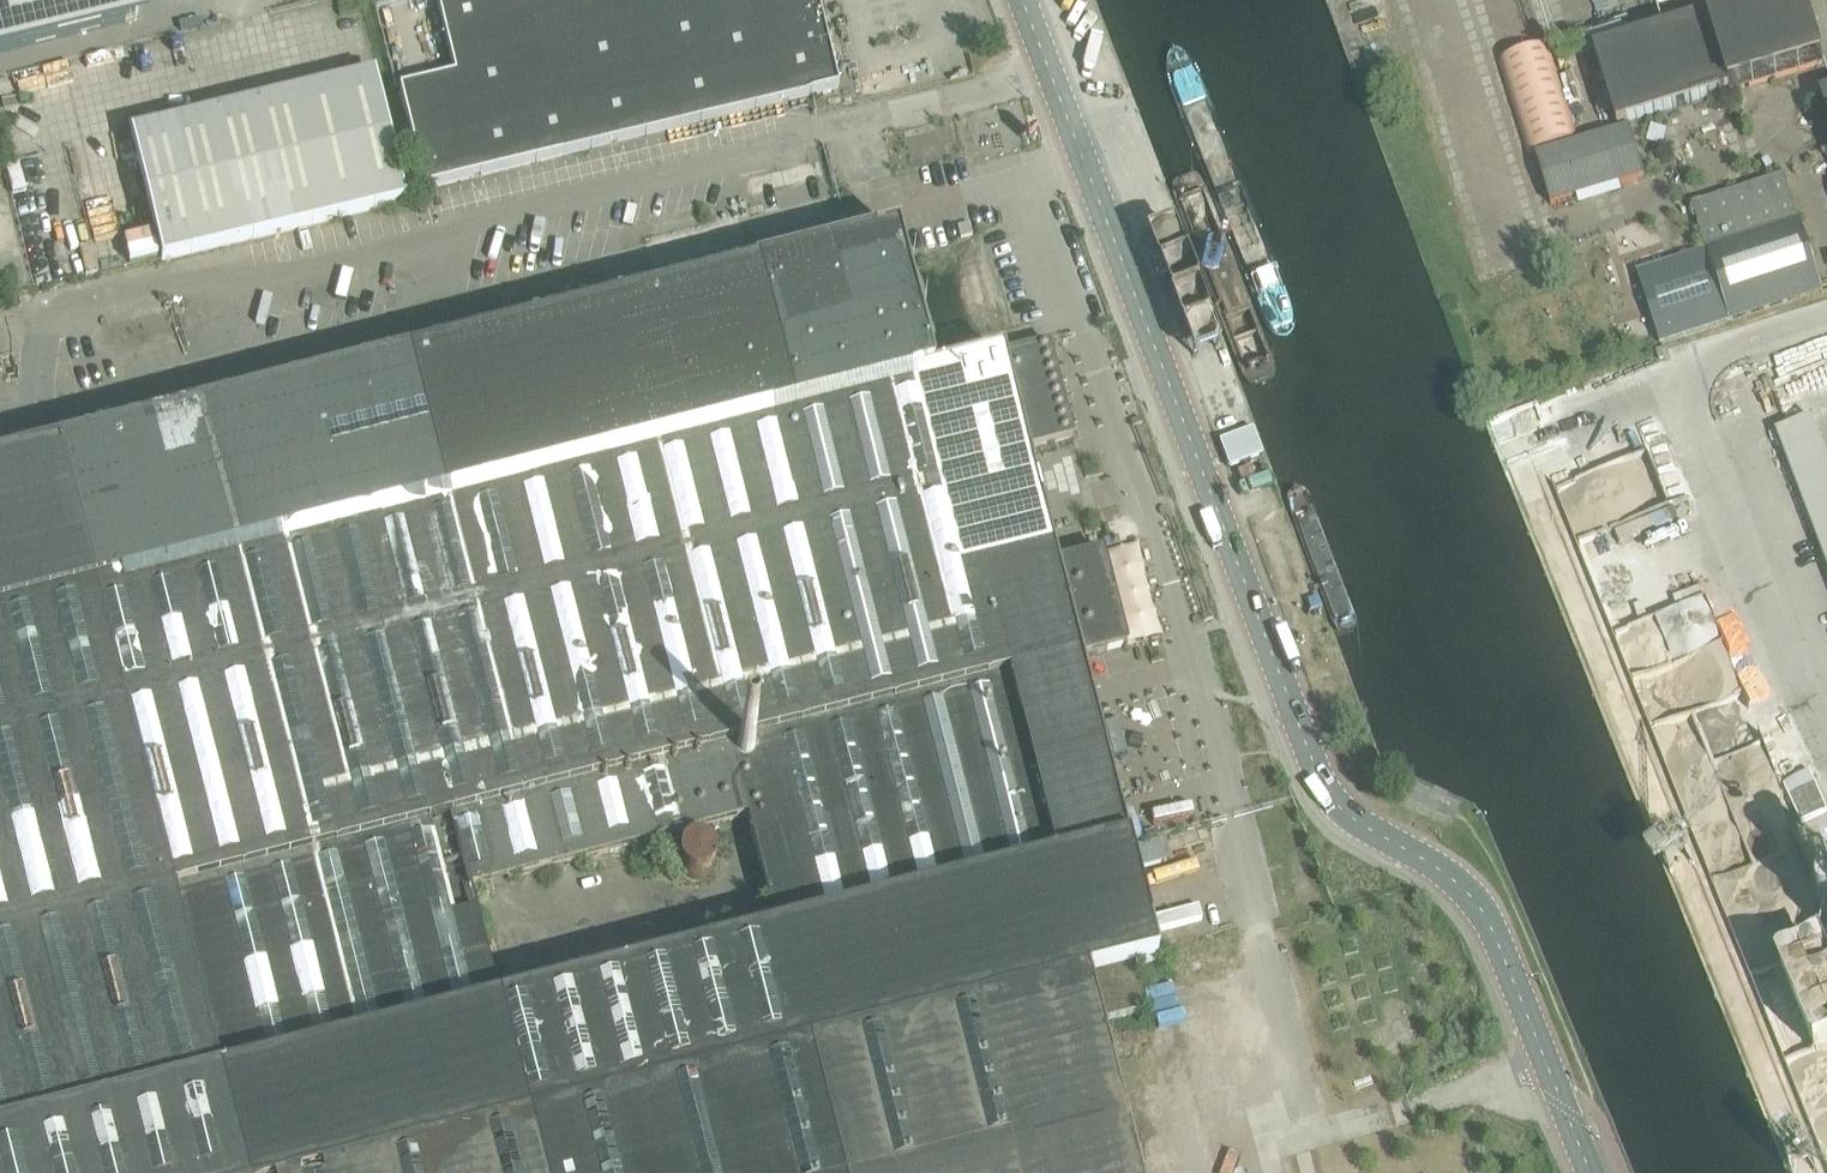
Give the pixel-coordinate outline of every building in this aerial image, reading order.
[(11,52),(125,24),(124,19),(137,16),(133,0),(0,0),(0,54),(11,52)] [(455,76),(399,89),(424,190),(562,157),(822,93),(823,96),(828,94),(828,92),(838,90),(816,0),(436,0),(455,76)] [(1690,24),(1595,53),(1617,127),(1823,65),(1803,0),(1768,0),(1706,19),(1702,6),(1687,11),(1690,24)] [(1499,62),(1528,155),(1579,139),(1549,46),(1499,62)] [(345,84),(132,135),(162,261),(405,203),(374,76),(374,77),(373,71),(344,78),(345,84)] [(1630,130),(1537,159),(1551,206),(1645,178),(1630,130)] [(1707,252),(1638,274),(1661,345),(1823,293),(1785,176),(1692,206),(1707,252)] [(1099,1027),(1147,1015),(1135,967),(1157,962),(1156,957),(1127,845),(1091,701),(1080,659),(1127,647),(1103,554),(1056,566),(1026,450),(1073,438),(1049,345),(1002,357),(932,374),(897,235),(885,238),(851,247),(830,252),(789,263),(781,265),(780,263),(780,264),(780,265),(760,270),(759,269),(758,269),(759,270),(430,355),(199,414),(14,462),(0,465),(0,1172),(1136,1172),(1099,1027)] [(1263,456),(1253,430),(1252,429),(1220,441),(1219,442),(1219,443),(1229,469),(1263,456)] [(1290,508),(1334,628),(1337,632),(1343,635),(1349,634),(1353,631),(1357,626),(1357,620),(1313,500),(1307,496),(1298,496),(1292,501),(1290,508)]
